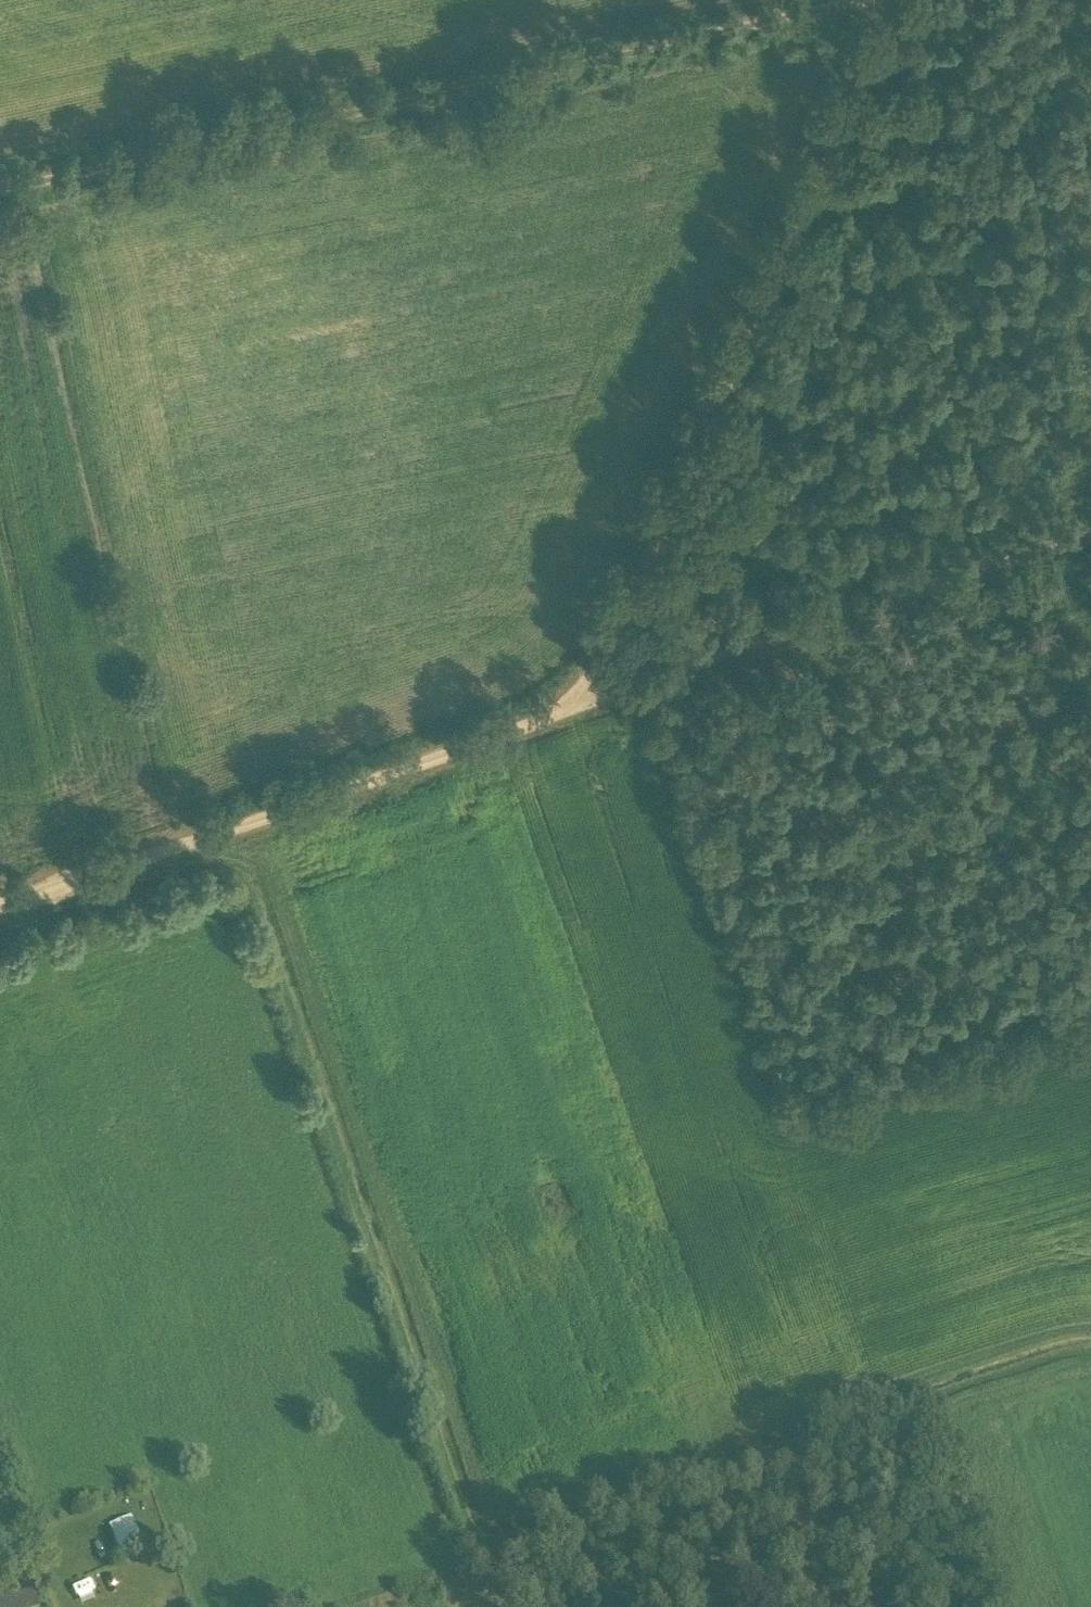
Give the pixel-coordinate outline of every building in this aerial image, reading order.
[(132,1555),(153,1544),(143,1525),(122,1536),(132,1555)] [(39,1604),(29,1570),(0,1578),(0,1606),(28,1606),(39,1604)]
